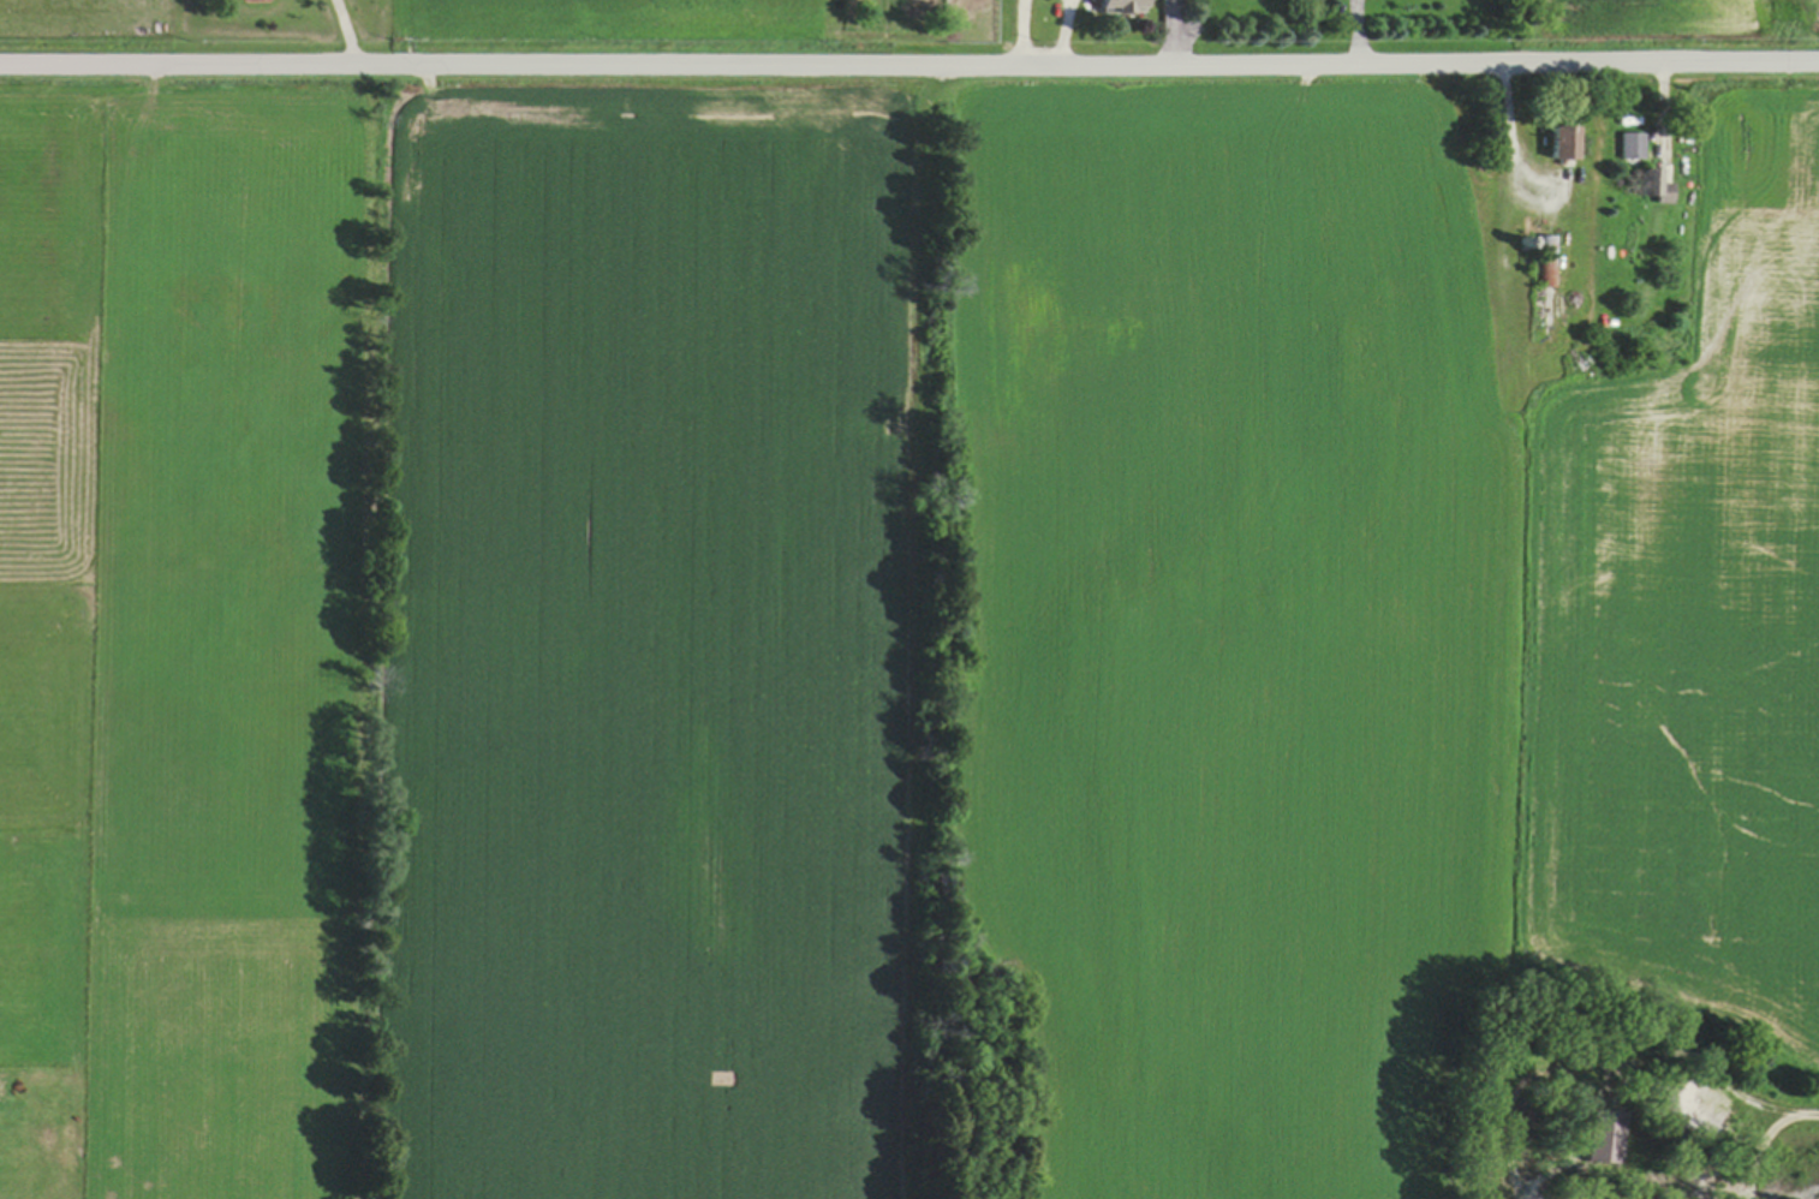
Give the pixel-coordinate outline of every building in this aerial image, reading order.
[(1090,3),(1097,3),(1097,15),(1143,15),(1143,0),(1090,0),(1090,3)] [(1577,128),(1553,128),(1553,163),(1577,163),(1577,128)] [(1647,135),(1624,135),(1624,160),(1647,160),(1647,135)] [(1674,204),(1674,184),(1662,184),(1662,171),(1643,171),(1643,204),(1674,204)] [(1560,290),(1560,237),(1540,237),(1540,290),(1560,290)] [(1625,1112),(1591,1111),(1589,1164),(1623,1164),(1625,1112)]
